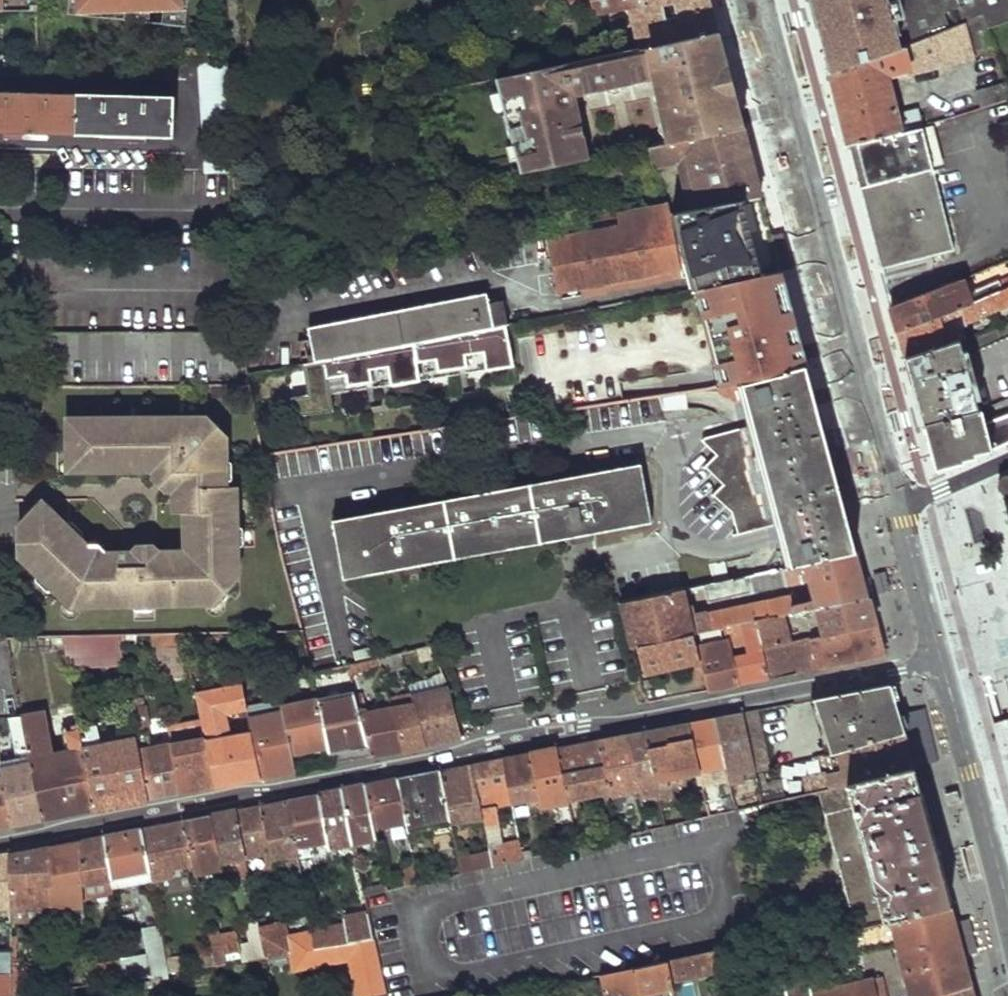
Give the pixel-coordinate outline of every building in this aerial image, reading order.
[(38,8),(38,0),(0,0),(0,8),(38,8)] [(80,9),(188,6),(187,0),(80,0),(80,9)] [(639,48),(718,31),(712,6),(710,0),(517,0),(513,1),(515,14),(535,11),(536,14),(570,11),(571,19),(588,16),(587,8),(595,6),(597,15),(607,14),(629,8),(639,48)] [(813,10),(829,71),(892,50),(940,34),(988,15),(992,28),(1007,22),(1007,0),(810,0),(813,10)] [(839,109),(849,147),(920,126),(916,110),(896,114),(885,74),(890,72),(893,76),(914,70),(915,75),(977,59),(976,55),(997,43),(992,28),(988,15),(940,34),(892,50),(829,71),(839,109)] [(639,48),(520,72),(541,170),(593,159),(581,99),(661,81),(675,142),(743,128),(734,90),(727,92),(714,84),(722,73),(729,72),(718,31),(639,48)] [(199,61),(207,172),(230,172),(227,133),(222,62),(199,61)] [(731,78),(729,72),(722,73),(714,84),(727,92),(734,90),(731,78)] [(983,101),(1007,94),(1007,77),(979,84),(983,101)] [(174,137),(177,96),(0,90),(0,130),(174,137)] [(970,123),(1007,112),(1007,101),(967,113),(970,123)] [(934,123),(924,125),(934,165),(944,162),(934,123)] [(934,165),(924,125),(920,126),(849,147),(858,182),(866,208),(880,263),(882,269),(956,249),(934,165)] [(686,153),(700,210),(761,197),(752,162),(743,128),(675,142),(655,146),(658,159),(686,153)] [(695,274),(699,289),(699,288),(781,272),(771,235),(761,197),(700,210),(680,214),(695,274)] [(556,263),(564,299),(695,274),(680,214),(671,216),(669,205),(617,213),(620,227),(551,241),(556,263)] [(781,272),(699,288),(705,307),(701,308),(715,356),(798,337),(793,316),(781,272)] [(900,332),(1007,286),(1007,275),(966,292),(962,278),(893,306),(896,317),(900,332)] [(964,338),(959,323),(1007,303),(1007,286),(900,332),(903,343),(908,359),(960,339),(964,338)] [(483,300),(305,335),(311,366),(496,329),(492,307),(484,309),(483,300)] [(503,328),(498,306),(492,307),(496,329),(503,328)] [(299,369),(307,407),(290,410),(294,429),(333,421),(329,404),(337,403),(336,396),(357,392),(358,398),(379,394),(378,388),(416,380),(418,387),(511,368),(504,328),(503,328),(496,329),(311,366),(299,369)] [(54,380),(165,380),(165,362),(213,362),(213,334),(54,334),(54,380)] [(798,337),(715,356),(722,380),(806,364),(798,337)] [(915,387),(925,425),(979,409),(960,339),(908,359),(915,387)] [(726,482),(713,495),(730,509),(734,532),(780,521),(844,506),(840,492),(814,394),(806,364),(722,380),(712,382),(714,391),(731,397),(746,394),(750,411),(752,419),(750,420),(703,431),(701,438),(717,455),(708,464),(726,482)] [(416,380),(378,388),(379,394),(418,387),(416,380)] [(685,400),(684,388),(656,393),(661,410),(671,409),(686,408),(685,400)] [(336,396),(337,403),(358,398),(357,392),(336,396)] [(979,409),(925,425),(930,444),(935,462),(952,469),(960,467),(972,463),(980,458),(979,454),(995,450),(1001,448),(1007,445),(1007,414),(989,421),(987,408),(979,409)] [(208,420),(65,421),(65,471),(163,470),(185,493),(185,517),(196,517),(195,560),(87,562),(36,510),(18,528),(18,563),(65,611),(211,610),(237,587),(237,491),(224,490),(224,437),(208,420)] [(333,522),(344,579),(403,568),(421,565),(489,552),(506,549),(570,538),(581,535),(592,533),(625,527),(654,522),(643,465),(573,478),(333,522)] [(998,483),(1001,493),(1007,490),(1007,479),(998,483)] [(781,551),(785,565),(856,550),(847,516),(844,506),(780,521),(783,532),(787,550),(781,551)] [(581,535),(570,538),(571,545),(593,540),(592,533),(581,535)] [(506,549),(489,552),(491,560),(508,556),(506,549)] [(699,614),(703,631),(725,626),(754,620),(783,614),(789,613),(794,612),(800,611),(867,596),(862,575),(856,550),(785,565),(756,572),(759,589),(809,579),(814,600),(799,603),(796,593),(699,614)] [(725,570),(723,560),(707,563),(708,565),(711,582),(726,579),(725,570)] [(421,565),(403,568),(405,575),(422,572),(421,565)] [(693,586),(694,591),(709,588),(711,599),(749,592),(746,575),(726,579),(711,582),(693,586)] [(683,589),(627,601),(636,645),(640,644),(692,633),(683,589)] [(817,621),(820,636),(875,625),(871,610),(867,596),(800,611),(801,623),(817,621)] [(789,613),(783,614),(789,642),(809,638),(820,636),(817,621),(801,623),(800,611),(794,612),(795,618),(790,620),(789,613)] [(754,620),(761,648),(789,642),(783,614),(754,620)] [(731,656),(738,685),(755,682),(769,679),(761,648),(754,620),(725,626),(729,646),(745,643),(748,653),(731,656)] [(809,638),(817,670),(851,663),(883,657),(875,625),(820,636),(809,638)] [(706,677),(709,691),(722,689),(738,685),(731,656),(729,646),(725,626),(703,631),(696,632),(706,677)] [(640,644),(645,672),(695,661),(698,678),(706,677),(696,632),(692,633),(640,644)] [(51,639),(23,638),(23,654),(52,653),(51,639)] [(118,638),(63,639),(66,652),(69,671),(124,667),(118,638)] [(139,638),(121,638),(122,649),(140,649),(139,638)] [(165,638),(149,638),(151,648),(165,648),(165,638)] [(184,638),(165,638),(165,648),(186,648),(186,647),(184,638)] [(264,638),(266,646),(275,645),(273,638),(264,638)] [(761,648),(769,679),(793,675),(817,670),(809,638),(789,642),(761,648)] [(66,652),(63,639),(51,639),(52,653),(66,652)] [(397,655),(401,665),(424,658),(433,656),(429,647),(397,655)] [(377,659),(380,670),(401,665),(397,655),(377,659)] [(444,683),(433,656),(424,658),(429,677),(407,683),(409,691),(444,683)] [(377,659),(346,666),(349,678),(380,670),(377,659)] [(822,697),(834,755),(905,736),(896,705),(889,679),(822,697)] [(412,704),(425,747),(444,743),(461,740),(449,695),(444,683),(408,691),(412,704)] [(205,737),(216,787),(236,783),(260,778),(251,733),(215,740),(214,734),(224,732),(221,715),(246,710),(241,686),(196,694),(202,725),(205,737)] [(324,745),(326,753),(367,745),(359,714),(354,695),(315,704),(324,745)] [(391,707),(404,751),(416,748),(425,747),(412,704),(402,706),(399,696),(389,699),(391,707)] [(822,697),(815,699),(826,757),(834,755),(822,697)] [(132,712),(148,800),(162,798),(181,794),(170,744),(151,748),(142,700),(130,702),(132,712)] [(282,713),(290,752),(324,745),(315,704),(314,702),(280,709),(282,713)] [(79,724),(76,707),(62,709),(65,726),(79,724)] [(367,745),(371,757),(389,754),(404,751),(391,707),(367,713),(359,714),(367,745)] [(753,769),(760,803),(776,800),(773,784),(769,767),(758,710),(741,713),(753,769)] [(23,716),(42,821),(67,816),(95,810),(84,749),(81,733),(80,728),(79,724),(65,726),(70,751),(53,754),(45,712),(23,716)] [(84,749),(95,810),(120,805),(148,800),(132,712),(125,714),(125,719),(118,721),(121,732),(126,735),(127,740),(84,749)] [(251,733),(260,778),(295,772),(293,763),(290,752),(282,713),(248,721),(251,733)] [(725,767),(727,774),(739,772),(753,769),(741,713),(727,715),(712,718),(725,767)] [(4,769),(14,826),(27,824),(42,821),(23,716),(11,718),(19,763),(4,765),(4,769)] [(687,723),(698,772),(725,767),(712,718),(697,721),(687,723)] [(643,732),(653,781),(664,778),(698,772),(687,723),(665,727),(643,732)] [(80,728),(81,733),(95,731),(94,725),(80,728)] [(626,735),(636,788),(646,787),(649,802),(657,800),(653,781),(643,732),(634,733),(626,735)] [(612,738),(598,740),(609,791),(609,794),(618,792),(636,788),(626,735),(612,738)] [(773,784),(776,800),(818,788),(845,781),(846,784),(913,766),(909,752),(905,736),(834,755),(820,759),(821,763),(826,762),(827,769),(773,784)] [(170,744),(181,794),(195,791),(216,787),(205,737),(170,744)] [(556,748),(567,800),(609,791),(598,740),(576,745),(556,748)] [(537,797),(538,807),(556,804),(560,822),(571,819),(567,800),(556,748),(543,751),(528,754),(537,797)] [(501,759),(510,804),(537,797),(528,754),(515,756),(501,759)] [(489,862),(490,866),(520,860),(517,840),(498,844),(494,825),(497,825),(497,820),(512,816),(510,804),(501,759),(484,762),(471,765),(479,808),(486,843),(489,862)] [(293,763),(295,772),(301,770),(299,762),(293,763)] [(438,771),(447,814),(479,808),(471,765),(453,768),(438,771)] [(916,776),(913,766),(846,784),(845,781),(818,788),(822,800),(857,929),(890,920),(951,904),(945,885),(931,832),(916,776)] [(14,826),(4,769),(0,770),(0,829),(14,826)] [(401,823),(403,834),(449,824),(447,814),(438,771),(412,776),(393,780),(401,823)] [(734,799),(736,809),(741,808),(746,807),(739,772),(727,774),(734,799)] [(657,800),(663,826),(708,816),(701,787),(691,790),(694,807),(671,812),(664,778),(653,781),(657,800)] [(362,786),(371,830),(401,823),(393,780),(376,783),(362,786)] [(338,790),(348,835),(371,830),(362,786),(338,790)] [(323,840),(324,848),(331,847),(350,844),(348,835),(338,790),(313,795),(323,840)] [(609,794),(612,807),(618,806),(617,801),(619,801),(618,792),(609,794)] [(281,801),(293,863),(300,862),(297,845),(323,840),(313,795),(281,801)] [(722,801),(725,812),(736,809),(734,799),(722,801)] [(280,849),(287,884),(297,882),(293,863),(281,801),(255,806),(265,852),(280,849)] [(257,867),(261,886),(272,884),(265,852),(255,806),(241,809),(230,811),(240,857),(258,854),(261,866),(257,867)] [(206,816),(216,862),(232,858),(237,876),(243,875),(240,857),(230,811),(218,814),(206,816)] [(189,864),(193,880),(200,879),(196,865),(216,862),(206,816),(192,819),(180,821),(189,864)] [(135,829),(144,872),(189,864),(180,821),(155,826),(135,829)] [(117,833),(101,836),(106,880),(144,872),(135,829),(117,833)] [(75,841),(78,896),(107,891),(106,880),(101,836),(86,839),(75,841)] [(45,847),(47,904),(78,901),(78,896),(75,841),(58,844),(45,847)] [(473,852),(475,864),(489,862),(486,843),(478,844),(479,850),(473,852)] [(5,855),(6,922),(48,919),(47,904),(45,847),(23,851),(5,855)] [(324,848),(328,864),(334,862),(331,847),(324,848)] [(381,877),(383,891),(413,884),(409,865),(397,867),(399,873),(381,877)] [(890,920),(896,943),(910,995),(934,995),(973,985),(961,944),(951,904),(890,920)] [(341,925),(344,944),(364,941),(371,939),(365,915),(340,920),(341,925)] [(253,919),(255,927),(262,926),(261,917),(253,919)] [(857,929),(841,933),(846,956),(896,943),(890,920),(857,929)] [(255,927),(261,958),(286,954),(280,923),(262,926),(255,927)] [(307,931),(310,950),(344,944),(341,925),(307,931)] [(237,950),(240,962),(261,958),(255,927),(245,929),(249,948),(237,950)] [(141,932),(147,964),(163,961),(156,928),(141,932)] [(210,957),(212,966),(225,964),(218,934),(205,936),(210,957)] [(364,941),(374,991),(382,990),(371,939),(364,941)] [(752,943),(716,951),(718,958),(753,951),(752,943)] [(670,960),(673,981),(683,980),(714,974),(712,961),(718,960),(718,958),(716,951),(670,960)] [(165,967),(166,974),(212,966),(210,957),(164,965),(165,967)] [(116,962),(118,981),(138,978),(135,959),(116,962)] [(670,960),(633,967),(639,995),(675,987),(673,981),(670,960)] [(81,967),(82,987),(118,981),(116,962),(81,967)] [(603,995),(639,995),(633,967),(599,974),(603,995)] [(871,980),(825,990),(820,972),(808,975),(809,979),(813,995),(874,995),(871,980)] [(7,995),(25,995),(24,975),(7,975),(7,995)] [(599,989),(596,978),(575,981),(577,993),(599,989)] [(802,995),(813,995),(809,979),(799,982),(802,995)] [(676,995),(685,995),(683,980),(673,981),(675,987),(676,995)] [(973,985),(934,995),(976,995),(973,985)]
